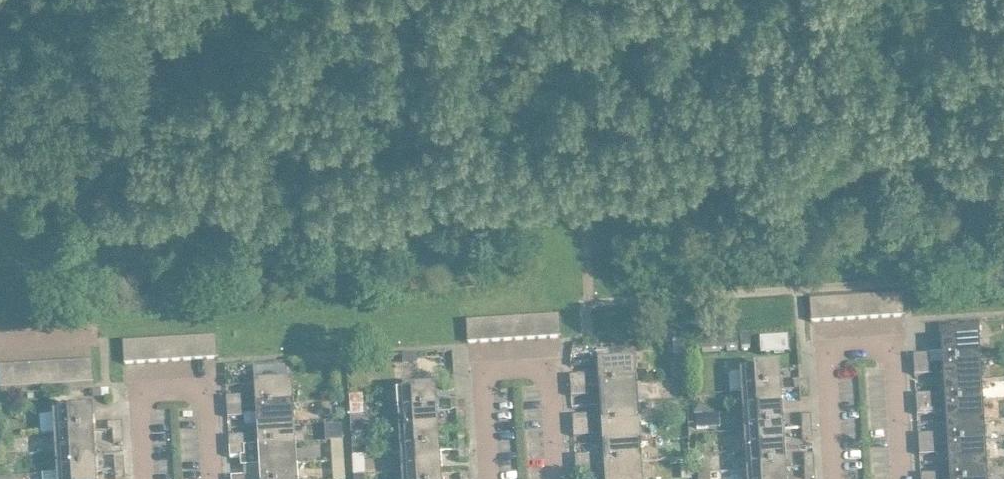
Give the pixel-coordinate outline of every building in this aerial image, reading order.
[(906,291),(894,292),(896,314),(908,314),(906,291)] [(894,292),(883,293),(884,315),(896,314),(894,292)] [(883,293),(871,294),(873,316),(884,315),(883,293)] [(860,294),(848,295),(849,317),(861,317),(860,294)] [(871,294),(860,294),(861,317),(873,316),(871,294)] [(848,295),(836,296),(838,318),(849,317),(848,295)] [(836,296),(825,297),(826,319),(838,318),(836,296)] [(826,319),(825,297),(813,297),(814,320),(826,319)] [(551,313),(539,314),(540,336),(552,336),(551,313)] [(562,313),(551,313),(552,336),(564,335),(562,313)] [(539,314),(527,315),(529,337),(540,336),(539,314)] [(527,315),(516,316),(517,338),(529,337),(527,315)] [(492,317),(481,318),(482,340),(494,339),(492,317)] [(482,340),(481,318),(469,319),(470,341),(482,340)] [(945,351),(933,351),(917,352),(917,363),(934,362),(946,361),(983,359),(982,340),(983,340),(983,338),(984,338),(983,322),(961,323),(963,339),(943,340),(943,342),(945,342),(945,351)] [(753,333),(743,334),(744,342),(744,345),(754,344),(754,341),(753,333)] [(219,334),(208,335),(209,357),(221,356),(219,334)] [(741,334),(705,337),(705,348),(706,348),(706,351),(723,350),(723,347),(730,347),(731,350),(741,349),(741,346),(742,346),(741,334)] [(792,334),(764,336),(764,352),(792,350),(792,334)] [(196,335),(184,336),(186,358),(197,357),(196,335)] [(208,335),(196,335),(197,357),(209,357),(208,335)] [(184,336),(173,337),(174,359),(186,358),(184,336)] [(161,337),(150,338),(151,360),(163,360),(161,337)] [(173,337),(161,337),(163,360),(174,359),(173,337)] [(150,338),(138,339),(139,361),(151,360),(150,338)] [(139,361),(138,339),(126,340),(127,362),(139,361)] [(639,344),(599,347),(600,361),(640,359),(639,344)] [(421,351),(406,352),(407,362),(421,361),(421,351)] [(96,358),(84,359),(85,381),(97,380),(96,358)] [(84,359),(72,360),(73,382),(85,381),(84,359)] [(601,363),(602,382),(640,380),(638,361),(640,360),(640,359),(600,361),(600,363),(601,363)] [(946,361),(947,381),(985,379),(983,359),(946,361)] [(60,360),(49,361),(50,383),(62,382),(60,360)] [(72,360),(60,360),(62,382),(73,382),(72,360)] [(49,361),(37,362),(38,384),(50,383),(49,361)] [(26,362),(14,363),(15,385),(27,384),(26,362)] [(37,362),(26,362),(27,384),(38,384),(37,362)] [(934,362),(917,363),(918,373),(934,372),(934,362)] [(15,385),(14,363),(2,364),(3,386),(15,385)] [(289,363),(257,365),(258,382),(290,381),(289,363)] [(689,366),(674,366),(675,377),(689,377),(689,366)] [(744,371),(745,390),(783,388),(782,367),(743,370),(743,371),(744,371)] [(573,374),(574,384),(590,383),(589,373),(573,374)] [(798,387),(803,387),(803,386),(812,386),(812,378),(797,378),(798,387)] [(947,381),(949,401),(986,399),(985,379),(947,381)] [(258,384),(259,404),(296,401),(295,382),(297,382),(296,380),(290,381),(258,382),(256,383),(256,384),(258,384)] [(602,382),(604,402),(641,400),(640,380),(602,382)] [(590,383),(574,384),(574,394),(591,393),(590,383)] [(803,386),(803,387),(803,398),(813,398),(812,386),(803,386)] [(401,392),(402,411),(440,409),(439,388),(400,391),(400,392),(401,392)] [(745,390),(746,410),(784,407),(783,388),(745,390)] [(919,392),(920,403),(936,402),(935,391),(919,392)] [(230,395),(230,405),(247,404),(246,394),(230,395)] [(95,399),(74,401),(75,410),(95,409),(96,409),(95,399)] [(454,408),(459,408),(469,407),(468,399),(454,400),(454,408)] [(949,401),(950,421),(987,419),(986,399),(949,401)] [(604,402),(605,422),(642,420),(641,400),(604,402)] [(702,400),(696,400),(697,411),(708,411),(708,405),(702,400)] [(259,404),(260,423),(298,421),(296,401),(259,404)] [(936,402),(920,403),(920,413),(937,412),(936,402)] [(247,404),(230,405),(231,416),(247,415),(247,404)] [(459,408),(460,420),(470,419),(469,407),(459,408)] [(746,410),(747,429),(786,427),(784,407),(746,410)] [(57,413),(58,432),(97,430),(95,409),(75,410),(57,412),(57,413)] [(402,411),(403,431),(441,428),(440,409),(402,411)] [(575,414),(576,424),(592,423),(592,413),(575,414)] [(709,413),(699,414),(700,426),(710,426),(709,413)] [(804,413),(805,426),(815,425),(814,413),(804,413)] [(366,414),(354,415),(355,431),(367,431),(366,414)] [(950,421),(951,441),(988,439),(987,419),(950,421)] [(111,429),(116,429),(126,428),(125,420),(111,421),(111,429)] [(605,422),(606,442),(643,440),(642,420),(605,422)] [(260,423),(262,443),(299,441),(298,421),(260,423)] [(346,423),(329,424),(330,440),(335,439),(338,439),(347,439),(346,423)] [(592,423),(576,424),(577,434),(593,433),(592,423)] [(815,425),(805,426),(806,437),(816,437),(815,425)] [(747,429),(749,449),(787,446),(786,427),(747,429)] [(116,429),(117,441),(127,440),(126,428),(116,429)] [(403,431),(404,450),(442,448),(441,428),(403,431)] [(58,432),(60,452),(98,449),(97,430),(58,432)] [(921,432),(922,443),(939,442),(938,431),(921,432)] [(232,435),(233,445),(249,444),(249,434),(232,435)] [(461,435),(462,447),(471,446),(471,434),(461,435)] [(372,436),(355,437),(356,453),(367,452),(372,452),(372,436)] [(951,441),(952,461),(990,459),(988,439),(951,441)] [(606,442),(607,462),(645,460),(643,440),(606,442)] [(262,443),(263,463),(300,461),(299,441),(262,443)] [(939,442),(922,443),(923,453),(939,452),(939,442)] [(249,444),(233,445),(233,455),(250,454),(249,444)] [(471,446),(462,447),(462,459),(472,458),(471,446)] [(749,449),(750,468),(788,466),(787,446),(749,449)] [(404,450),(405,470),(444,467),(442,448),(404,450)] [(60,452),(61,471),(99,469),(98,449),(60,452)] [(367,452),(356,453),(357,473),(368,472),(367,452)] [(807,453),(807,465),(817,464),(816,452),(807,453)] [(578,454),(578,464),(595,463),(594,453),(578,454)] [(118,456),(119,468),(128,467),(128,455),(118,456)] [(953,478),(985,478),(991,478),(990,459),(952,461),(953,478)] [(608,478),(646,478),(645,460),(607,462),(608,478)] [(264,478),(301,478),(300,461),(263,463),(264,478)] [(595,463),(578,464),(579,474),(595,473),(595,463)] [(817,464),(807,465),(808,477),(818,476),(817,464)] [(751,478),(789,478),(788,466),(750,468),(751,478)] [(119,468),(119,478),(129,478),(128,467),(119,468)] [(406,478),(444,478),(444,467),(405,470),(406,478)] [(61,478),(100,478),(99,469),(61,471),(61,478)] [(701,471),(701,478),(714,478),(713,470),(701,471)]
